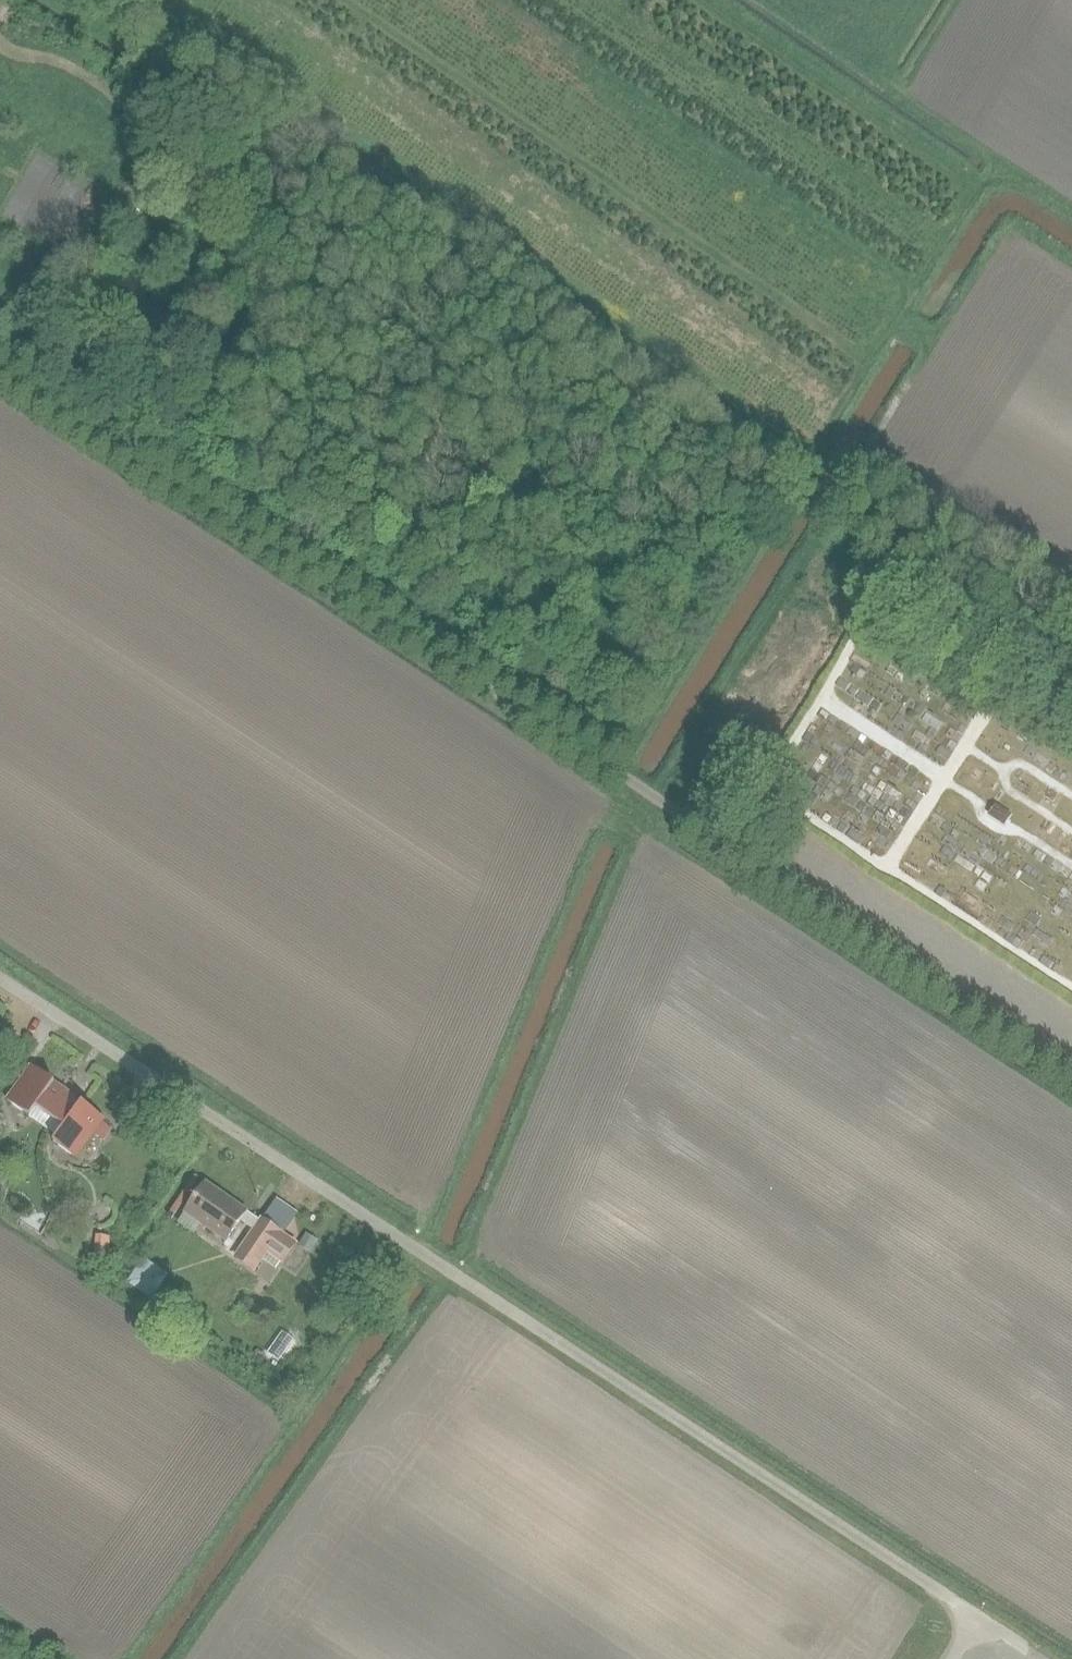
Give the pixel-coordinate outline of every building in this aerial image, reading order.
[(994,804),(987,815),(1004,825),(1011,814),(994,804)] [(36,1109),(58,1124),(64,1128),(54,1143),(77,1159),(94,1135),(103,1141),(112,1129),(103,1123),(105,1120),(82,1104),(79,1108),(74,1104),(77,1099),(64,1090),(31,1067),(7,1101),(30,1117),(36,1109)] [(296,1244),(259,1218),(258,1220),(246,1211),(247,1209),(206,1181),(186,1211),(226,1240),(240,1221),(251,1229),(231,1259),(253,1274),(266,1253),(282,1264),(296,1244)] [(288,1230),(301,1210),(278,1196),(265,1215),(288,1230)] [(142,1265),(134,1283),(151,1291),(156,1279),(157,1279),(160,1274),(142,1265)]
